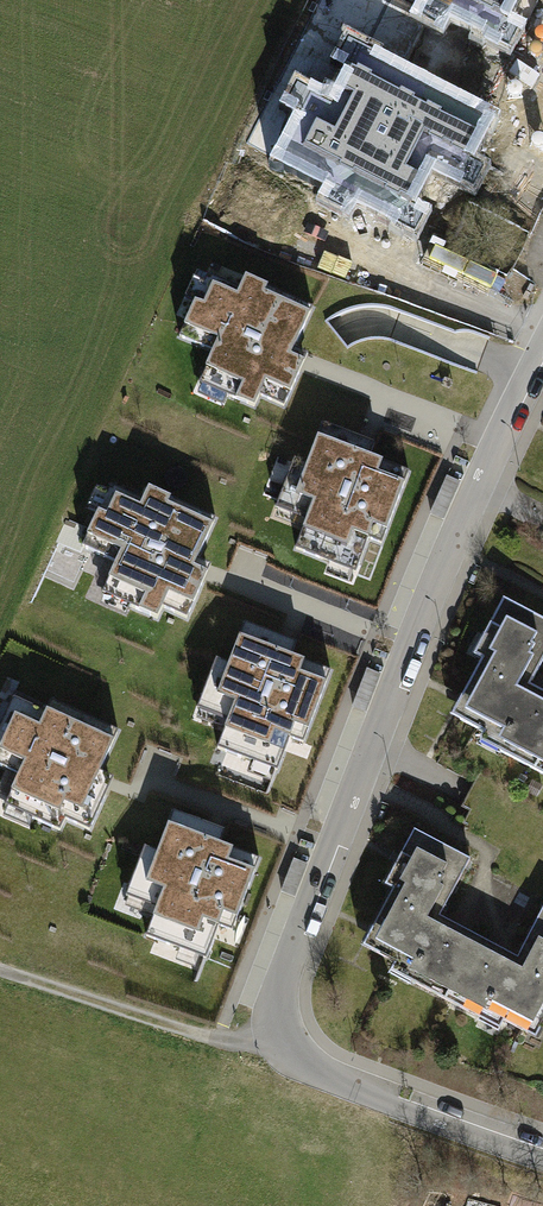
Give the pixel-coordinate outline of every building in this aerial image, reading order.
[(417,10),(440,21),(446,10),(509,42),(520,20),(508,15),(516,0),(422,0),(417,10)] [(299,108),(276,153),(330,181),(322,195),(347,208),(355,194),(413,224),(420,211),(405,203),(429,158),(473,181),(482,162),(469,155),(493,108),(348,33),(336,57),(350,64),(334,95),(297,75),(284,100),(299,108)] [(313,313),(248,284),(242,295),(209,280),(206,287),(195,282),(185,304),(197,309),(182,341),(218,358),(204,387),(256,411),(261,401),(285,411),(309,359),(295,353),(313,313)] [(369,542),(381,547),(408,477),(373,464),(378,450),(326,430),(310,471),(295,465),(277,514),(309,527),(299,554),(331,566),(327,576),(346,583),(350,573),(356,576),(369,542)] [(215,524),(150,494),(145,505),(112,490),(108,497),(98,492),(88,514),(99,519),(84,551),(120,568),(106,597),(158,621),(163,611),(187,622),(211,570),(197,563),(215,524)] [(507,599),(481,651),(491,656),(459,719),(488,734),(483,745),(542,775),(542,691),(533,686),(542,666),(542,617),(507,599)] [(292,742),(305,747),(331,677),(297,664),(302,650),(249,630),(233,671),(219,665),(200,715),(233,727),(222,754),(254,766),(251,776),(269,783),(273,774),(279,776),(292,742)] [(53,706),(48,718),(14,703),(11,710),(0,705),(0,731),(2,732),(0,736),(0,770),(23,780),(9,810),(61,834),(66,823),(90,834),(114,782),(100,776),(118,736),(53,706)] [(219,930),(232,935),(259,865),(224,852),(229,838),(176,818),(161,859),(146,853),(128,903),(160,915),(150,942),(182,954),(178,964),(197,971),(200,962),(207,964),(219,930)] [(410,821),(384,872),(393,877),(361,941),(390,955),(385,966),(495,1022),(502,1009),(528,1021),(542,991),(542,898),(539,895),(513,947),(435,908),(465,848),(410,821)]
